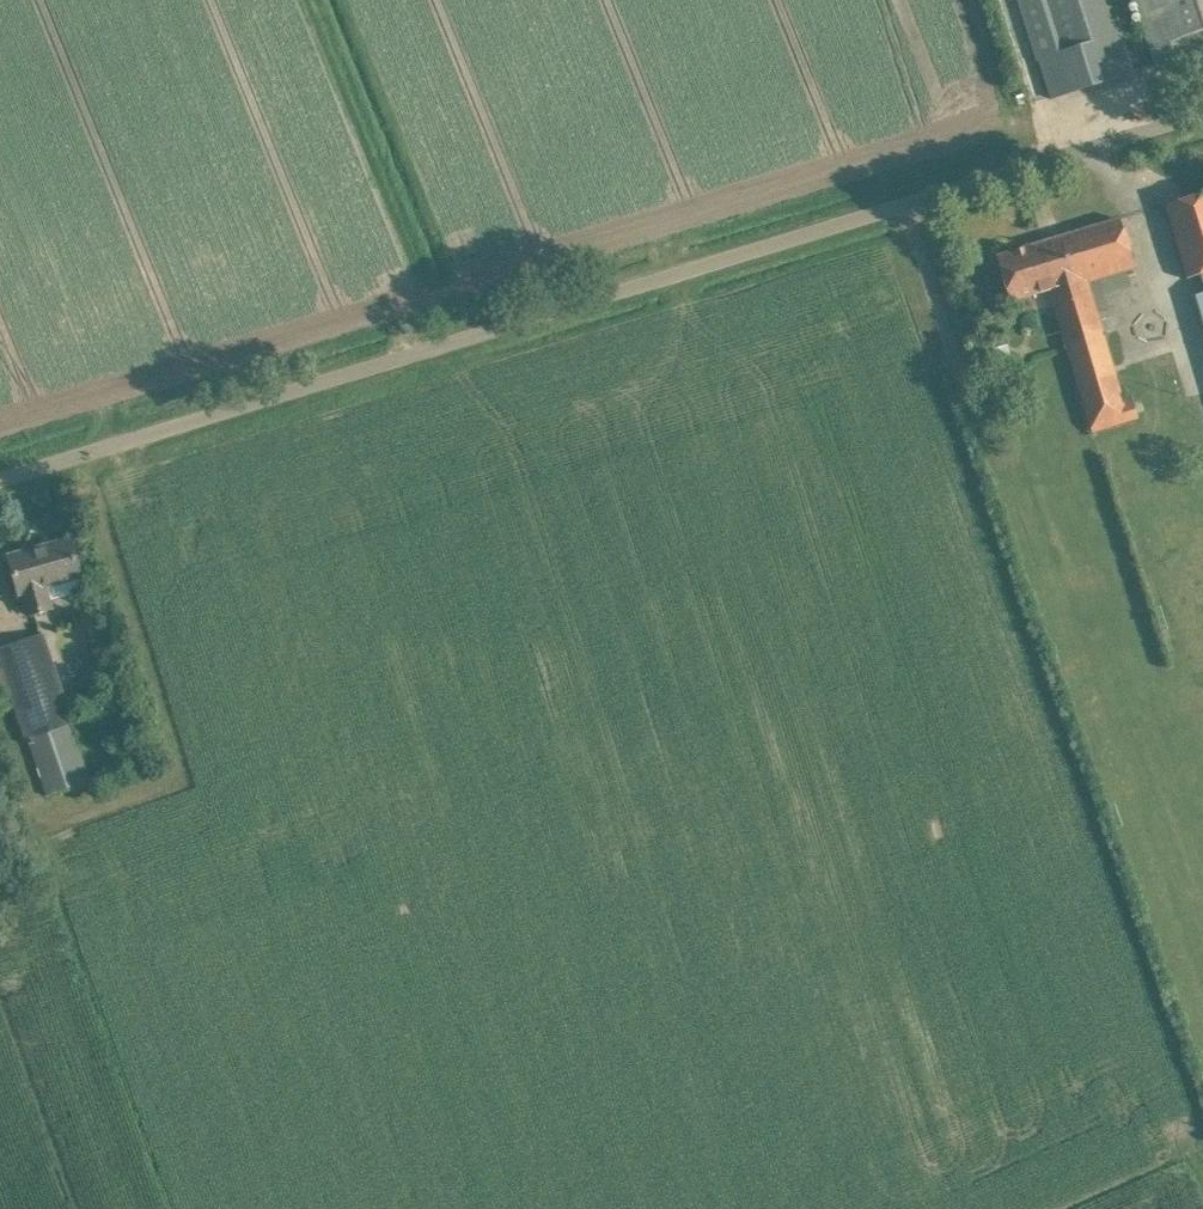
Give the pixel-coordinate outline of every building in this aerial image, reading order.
[(1039,59),(1044,75),(1052,98),(1134,72),(1127,49),(1111,0),(1019,0),(1039,59)] [(1150,42),(1157,65),(1193,53),(1187,35),(1202,30),(1202,0),(1136,0),(1150,42)] [(1202,275),(1202,193),(1166,204),(1188,279),(1202,275)] [(997,255),(1004,278),(1011,301),(1055,287),(1059,303),(1054,304),(1093,431),(1139,417),(1132,396),(1123,399),(1087,281),(1135,267),(1120,218),(997,255)] [(10,556),(16,579),(20,593),(23,592),(28,614),(52,607),(46,586),(80,577),(77,562),(70,539),(10,556)] [(1,657),(48,795),(88,781),(42,643),(1,657)]
